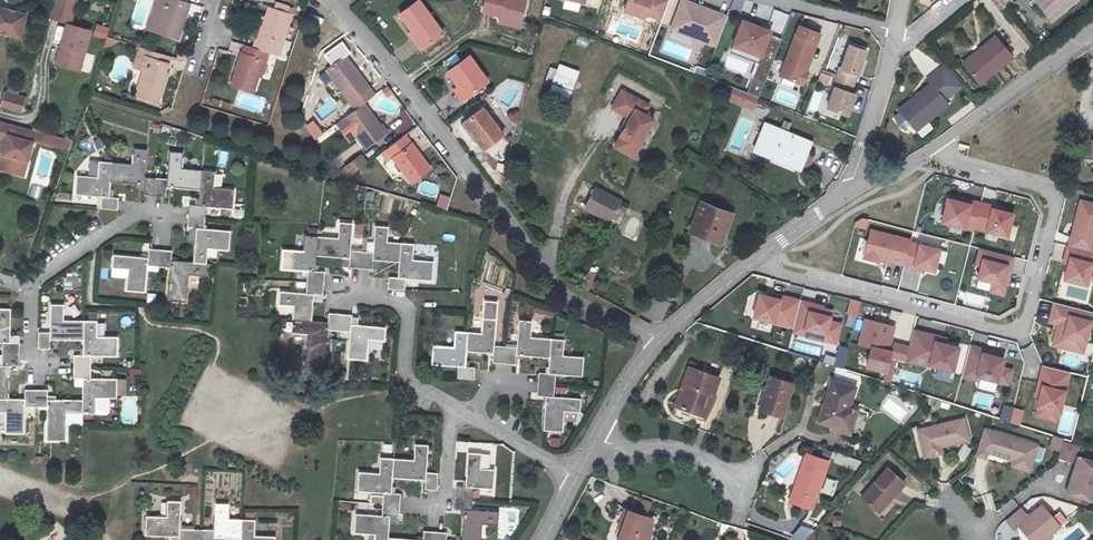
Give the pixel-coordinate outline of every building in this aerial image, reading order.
[(48,16),(60,20),(62,19),(71,21),(76,1),(73,0),(53,0),(48,16)] [(154,31),(178,37),(189,1),(186,0),(163,0),(154,31)] [(419,0),(417,0),(401,13),(412,28),(408,31),(421,48),(443,32),(419,0)] [(520,20),(525,0),(486,0),(483,11),(504,16),(520,20)] [(621,10),(656,24),(665,0),(625,0),(621,10)] [(660,29),(710,47),(721,19),(692,8),(695,0),(671,0),(660,29)] [(744,0),(734,0),(732,9),(741,12),(744,0)] [(1073,2),(1071,0),(1036,0),(1051,20),(1073,2)] [(26,11),(0,3),(0,32),(19,38),(26,11)] [(265,8),(253,48),(268,53),(278,56),(290,16),(265,8)] [(519,25),(520,20),(504,16),(503,21),(519,25)] [(78,71),(91,28),(65,21),(53,63),(78,71)] [(766,32),(738,21),(727,48),(756,59),(745,89),(759,94),(779,42),(765,36),(766,32)] [(94,37),(107,39),(110,27),(96,24),(94,37)] [(964,62),(978,79),(989,70),(992,74),(1014,57),(997,36),(964,62)] [(793,40),(778,80),(802,89),(807,75),(805,75),(816,48),(793,40)] [(253,92),(257,76),(262,61),(266,62),(268,53),(253,48),(243,45),(232,85),(253,92)] [(865,52),(848,46),(840,70),(839,70),(836,79),(853,85),(856,76),(857,76),(865,52)] [(142,90),(161,95),(167,77),(164,75),(169,55),(152,50),(145,71),(147,72),(142,90)] [(455,87),(463,98),(489,79),(470,55),(449,70),(459,84),(455,87)] [(347,116),(361,105),(374,97),(345,58),(319,77),(331,93),(338,88),(348,103),(341,108),(347,116)] [(261,78),(266,62),(262,61),(257,76),(261,78)] [(551,64),(546,82),(552,84),(549,94),(570,100),(579,72),(551,64)] [(900,107),(913,124),(924,115),(927,119),(947,102),(945,98),(952,92),(961,85),(945,65),(936,72),(928,78),(931,82),(900,107)] [(981,82),(992,74),(989,70),(978,79),(981,82)] [(818,83),(828,86),(831,76),(822,73),(818,83)] [(26,94),(17,91),(20,82),(9,79),(6,89),(3,88),(0,96),(0,105),(22,110),(26,94)] [(853,85),(836,79),(833,88),(834,89),(827,109),(847,116),(854,96),(850,94),(853,85)] [(727,100),(753,112),(759,98),(733,87),(727,100)] [(159,103),(161,95),(142,90),(140,97),(159,103)] [(613,109),(634,121),(637,116),(651,125),(654,121),(644,115),(649,107),(623,92),(613,109)] [(377,112),(383,120),(384,121),(387,122),(388,122),(390,121),(391,120),(392,118),(392,117),(392,115),(391,114),(384,105),(383,104),(382,104),(380,104),(379,104),(377,105),(376,107),(376,109),(376,110),(377,112)] [(369,116),(361,105),(347,116),(344,118),(366,148),(388,131),(384,125),(381,127),(371,114),(369,116)] [(463,122),(483,149),(502,135),(481,108),(463,122)] [(518,123),(519,112),(509,111),(507,122),(518,123)] [(924,115),(913,124),(916,127),(927,119),(924,115)] [(634,154),(651,125),(637,116),(634,121),(633,123),(620,146),(634,154)] [(316,140),(325,134),(315,119),(306,125),(316,140)] [(34,132),(0,122),(0,141),(5,142),(2,154),(0,154),(0,170),(18,175),(22,160),(26,161),(34,132)] [(762,122),(749,153),(799,173),(812,142),(762,122)] [(429,168),(405,135),(386,149),(410,182),(429,168)] [(93,141),(97,150),(105,147),(101,138),(93,141)] [(155,194),(156,177),(145,176),(147,149),(135,148),(133,163),(112,162),(110,180),(144,183),(143,193),(155,194)] [(109,196),(110,180),(112,162),(107,151),(103,150),(102,160),(100,159),(99,163),(88,161),(87,173),(78,171),(76,192),(102,195),(101,205),(117,207),(118,196),(109,196)] [(200,189),(202,169),(182,168),(183,153),(170,151),(168,178),(156,177),(155,194),(166,194),(167,185),(200,189)] [(351,175),(369,161),(362,152),(344,166),(351,175)] [(188,216),(205,217),(205,205),(233,208),(234,190),(214,189),(215,171),(202,169),(200,189),(199,204),(189,204),(188,216)] [(580,208),(608,223),(618,204),(591,189),(580,208)] [(447,209),(451,197),(441,193),(436,206),(447,209)] [(1008,237),(1014,215),(992,210),(993,205),(974,201),(973,205),(948,199),(942,223),(967,229),(968,228),(1008,237)] [(1080,199),(1066,246),(1092,252),(1092,202),(1080,199)] [(731,215),(700,204),(690,234),(720,245),(731,215)] [(188,216),(187,226),(196,227),(195,243),(194,261),(207,262),(207,258),(214,258),(215,248),(229,249),(231,230),(204,227),(205,217),(188,216)] [(633,218),(627,229),(634,233),(640,221),(633,218)] [(318,235),(317,255),(349,257),(348,266),(360,267),(361,251),(350,250),(351,237),(352,221),(339,220),(338,237),(318,235)] [(364,223),(352,221),(351,237),(362,238),(364,223)] [(372,259),(399,262),(400,242),(386,241),(388,225),(375,223),(373,252),(361,251),(360,267),(372,268),(372,259)] [(186,242),(195,243),(196,227),(187,226),(186,242)] [(871,231),(866,251),(864,258),(880,262),(880,260),(903,266),(904,261),(915,264),(915,268),(935,273),(941,251),(920,246),(920,242),(871,231)] [(317,255),(318,235),(304,234),(303,251),(282,249),(280,268),(306,270),(305,281),(323,283),(323,271),(315,270),(317,255)] [(414,244),(400,242),(399,262),(397,277),(387,276),(387,288),(404,289),(405,278),(430,281),(431,261),(413,259),(414,244)] [(1066,246),(1061,263),(1067,265),(1062,282),(1088,288),(1092,266),(1092,252),(1066,246)] [(147,292),(148,272),(149,266),(159,266),(161,249),(150,248),(149,257),(114,255),(113,267),(130,269),(129,290),(147,292)] [(1015,257),(978,248),(973,266),(979,267),(977,280),(991,283),(988,293),(1004,297),(1007,285),(1009,286),(1015,257)] [(161,249),(159,266),(171,267),(168,299),(187,301),(189,274),(206,275),(207,262),(194,261),(171,259),(172,250),(161,249)] [(581,288),(589,291),(596,274),(589,271),(581,288)] [(323,283),(305,281),(304,292),(278,290),(277,303),(293,304),(292,319),(311,320),(313,294),(322,294),(323,283)] [(784,297),(783,301),(760,295),(754,319),(794,329),(793,333),(836,344),(841,324),(831,321),(831,317),(821,315),(823,306),(784,297)] [(860,302),(851,300),(847,316),(856,318),(860,302)] [(467,333),(466,350),(492,352),(491,363),(503,364),(504,346),(493,345),(496,304),(484,303),(481,334),(467,333)] [(1053,303),(1047,323),(1056,325),(1050,346),(1084,356),(1092,320),(1092,313),(1053,303)] [(83,342),(83,322),(64,321),(64,306),(51,305),(50,332),(38,331),(38,349),(50,349),(50,341),(83,342)] [(1,353),(18,354),(18,342),(9,342),(10,308),(0,308),(0,342),(2,342),(1,353)] [(311,320),(292,319),(291,324),(284,324),(284,331),(307,333),(305,360),(304,368),(324,370),(325,361),(327,330),(338,331),(340,313),(328,312),(328,321),(311,320)] [(340,313),(338,331),(350,332),(348,359),(366,360),(368,338),(382,339),(383,326),(350,323),(351,314),(340,313)] [(515,354),(548,357),(549,339),(529,338),(530,320),(517,319),(515,347),(504,346),(503,364),(514,364),(515,354)] [(915,331),(911,347),(891,342),(895,327),(865,320),(859,345),(872,348),(867,368),(887,373),(885,381),(890,382),(896,359),(953,373),(959,349),(945,345),(947,339),(915,331)] [(73,368),(89,368),(90,357),(118,358),(119,339),(96,339),(97,323),(83,322),(83,342),(83,357),(73,357),(73,368)] [(537,384),(554,386),(554,374),(580,376),(581,358),(560,356),(562,332),(550,331),(549,339),(548,357),(547,373),(538,373),(537,384)] [(466,350),(467,333),(455,332),(453,346),(431,344),(429,364),(457,366),(456,378),(473,380),(473,368),(465,367),(466,350)] [(986,350),(971,346),(963,378),(978,382),(979,379),(1008,386),(1012,370),(1003,368),(1005,359),(985,354),(986,350)] [(848,349),(840,347),(835,365),(844,367),(848,349)] [(849,348),(846,364),(855,365),(858,350),(849,348)] [(1,353),(1,365),(0,365),(0,398),(8,398),(9,365),(17,365),(18,354),(1,353)] [(692,386),(685,407),(708,416),(722,377),(692,366),(685,383),(692,386)] [(1036,415),(1058,421),(1069,374),(1042,367),(1036,395),(1041,396),(1036,415)] [(80,401),(80,413),(96,414),(96,398),(110,398),(117,399),(117,380),(89,380),(89,368),(73,368),(72,379),(81,379),(80,401)] [(898,370),(896,381),(921,384),(922,373),(898,370)] [(795,384),(772,376),(768,388),(772,389),(764,411),(784,418),(795,384)] [(858,388),(834,381),(821,423),(830,425),(828,431),(850,439),(859,408),(852,406),(858,388)] [(692,386),(685,383),(678,404),(685,407),(692,386)] [(553,397),(554,386),(537,384),(536,395),(546,396),(543,431),(563,433),(565,411),(578,412),(579,399),(553,397)] [(0,398),(0,410),(5,410),(4,431),(23,431),(23,408),(34,408),(35,391),(24,391),(24,399),(8,398),(0,398)] [(35,391),(34,408),(45,409),(44,438),(63,439),(64,413),(80,413),(80,401),(46,400),(46,391),(35,391)] [(110,398),(96,398),(96,414),(110,414),(110,398)] [(1023,410),(1004,406),(1000,420),(1020,425),(1023,410)] [(80,413),(64,413),(64,423),(80,424),(80,413)] [(928,456),(949,451),(976,443),(970,420),(922,433),(928,456)] [(995,456),(1018,464),(1038,471),(1045,447),(989,429),(980,459),(993,463),(995,456)] [(560,447),(560,438),(549,438),(549,447),(560,447)] [(1063,451),(1066,441),(1058,438),(1055,449),(1063,451)] [(1071,442),(1066,441),(1063,451),(1061,457),(1076,462),(1081,445),(1071,442)] [(415,457),(396,455),(394,476),(427,479),(426,488),(437,489),(439,471),(428,470),(430,444),(417,443),(415,457)] [(951,458),(949,451),(928,456),(930,463),(951,458)] [(456,497),(473,498),(474,487),(494,488),(495,472),(478,471),(480,454),(468,452),(466,486),(457,485),(456,497)] [(394,476),(396,455),(382,453),(381,470),(359,468),(357,488),(385,490),(384,495),(369,493),(368,501),(383,502),(400,504),(401,491),(393,491),(394,476)] [(800,482),(792,504),(811,511),(829,463),(807,455),(797,481),(800,482)] [(1080,455),(1069,492),(1092,499),(1092,459),(1080,455)] [(788,479),(793,468),(782,462),(777,474),(788,479)] [(1038,471),(1018,464),(1016,470),(1036,476),(1038,471)] [(866,501),(881,515),(896,498),(900,502),(914,487),(895,469),(866,501)] [(789,502),(792,504),(800,482),(797,481),(789,502)] [(185,499),(196,499),(197,486),(185,485),(185,499)] [(480,524),(497,525),(498,513),(472,510),(473,498),(456,497),(454,509),(463,509),(461,539),(478,539),(480,524)] [(885,519),(900,502),(896,498),(881,515),(885,519)] [(177,539),(190,539),(190,530),(178,529),(179,501),(165,500),(164,517),(144,516),(143,535),(178,536),(177,539)] [(239,538),(239,519),(226,518),(227,502),(213,502),(212,531),(200,530),(200,539),(212,539),(212,537),(239,538)] [(383,502),(383,514),(363,512),(364,505),(356,504),(354,530),(376,532),(375,539),(388,539),(389,535),(390,521),(391,514),(396,515),(399,515),(400,504),(383,502)] [(622,505),(618,517),(622,518),(615,536),(627,539),(645,539),(650,527),(646,525),(650,515),(622,505)] [(1007,520),(1006,520),(1013,529),(1018,526),(1031,539),(1044,539),(1045,539),(1048,539),(1050,539),(1053,538),(1053,532),(1060,527),(1053,519),(1042,506),(1028,517),(1021,509),(1007,520)] [(239,519),(239,538),(239,539),(272,539),(272,538),(252,537),(253,513),(243,512),(243,519),(239,519)] [(1053,519),(1060,527),(1067,522),(1060,513),(1053,519)] [(388,539),(435,539),(435,531),(424,529),(423,539),(389,535),(388,539)] [(190,530),(190,539),(200,539),(200,530),(194,530),(190,530)] [(446,532),(435,531),(435,539),(445,539),(446,532)]
